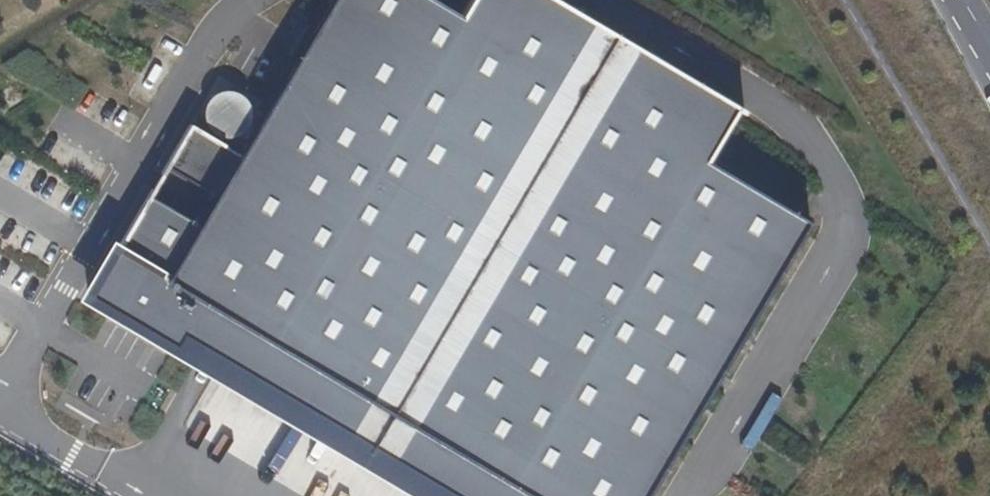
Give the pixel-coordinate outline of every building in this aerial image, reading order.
[(194,123),(85,308),(406,495),(650,495),(812,221),(713,163),(746,107),(563,0),(480,0),(470,18),(438,0),(332,0),(243,152),(194,123)]
